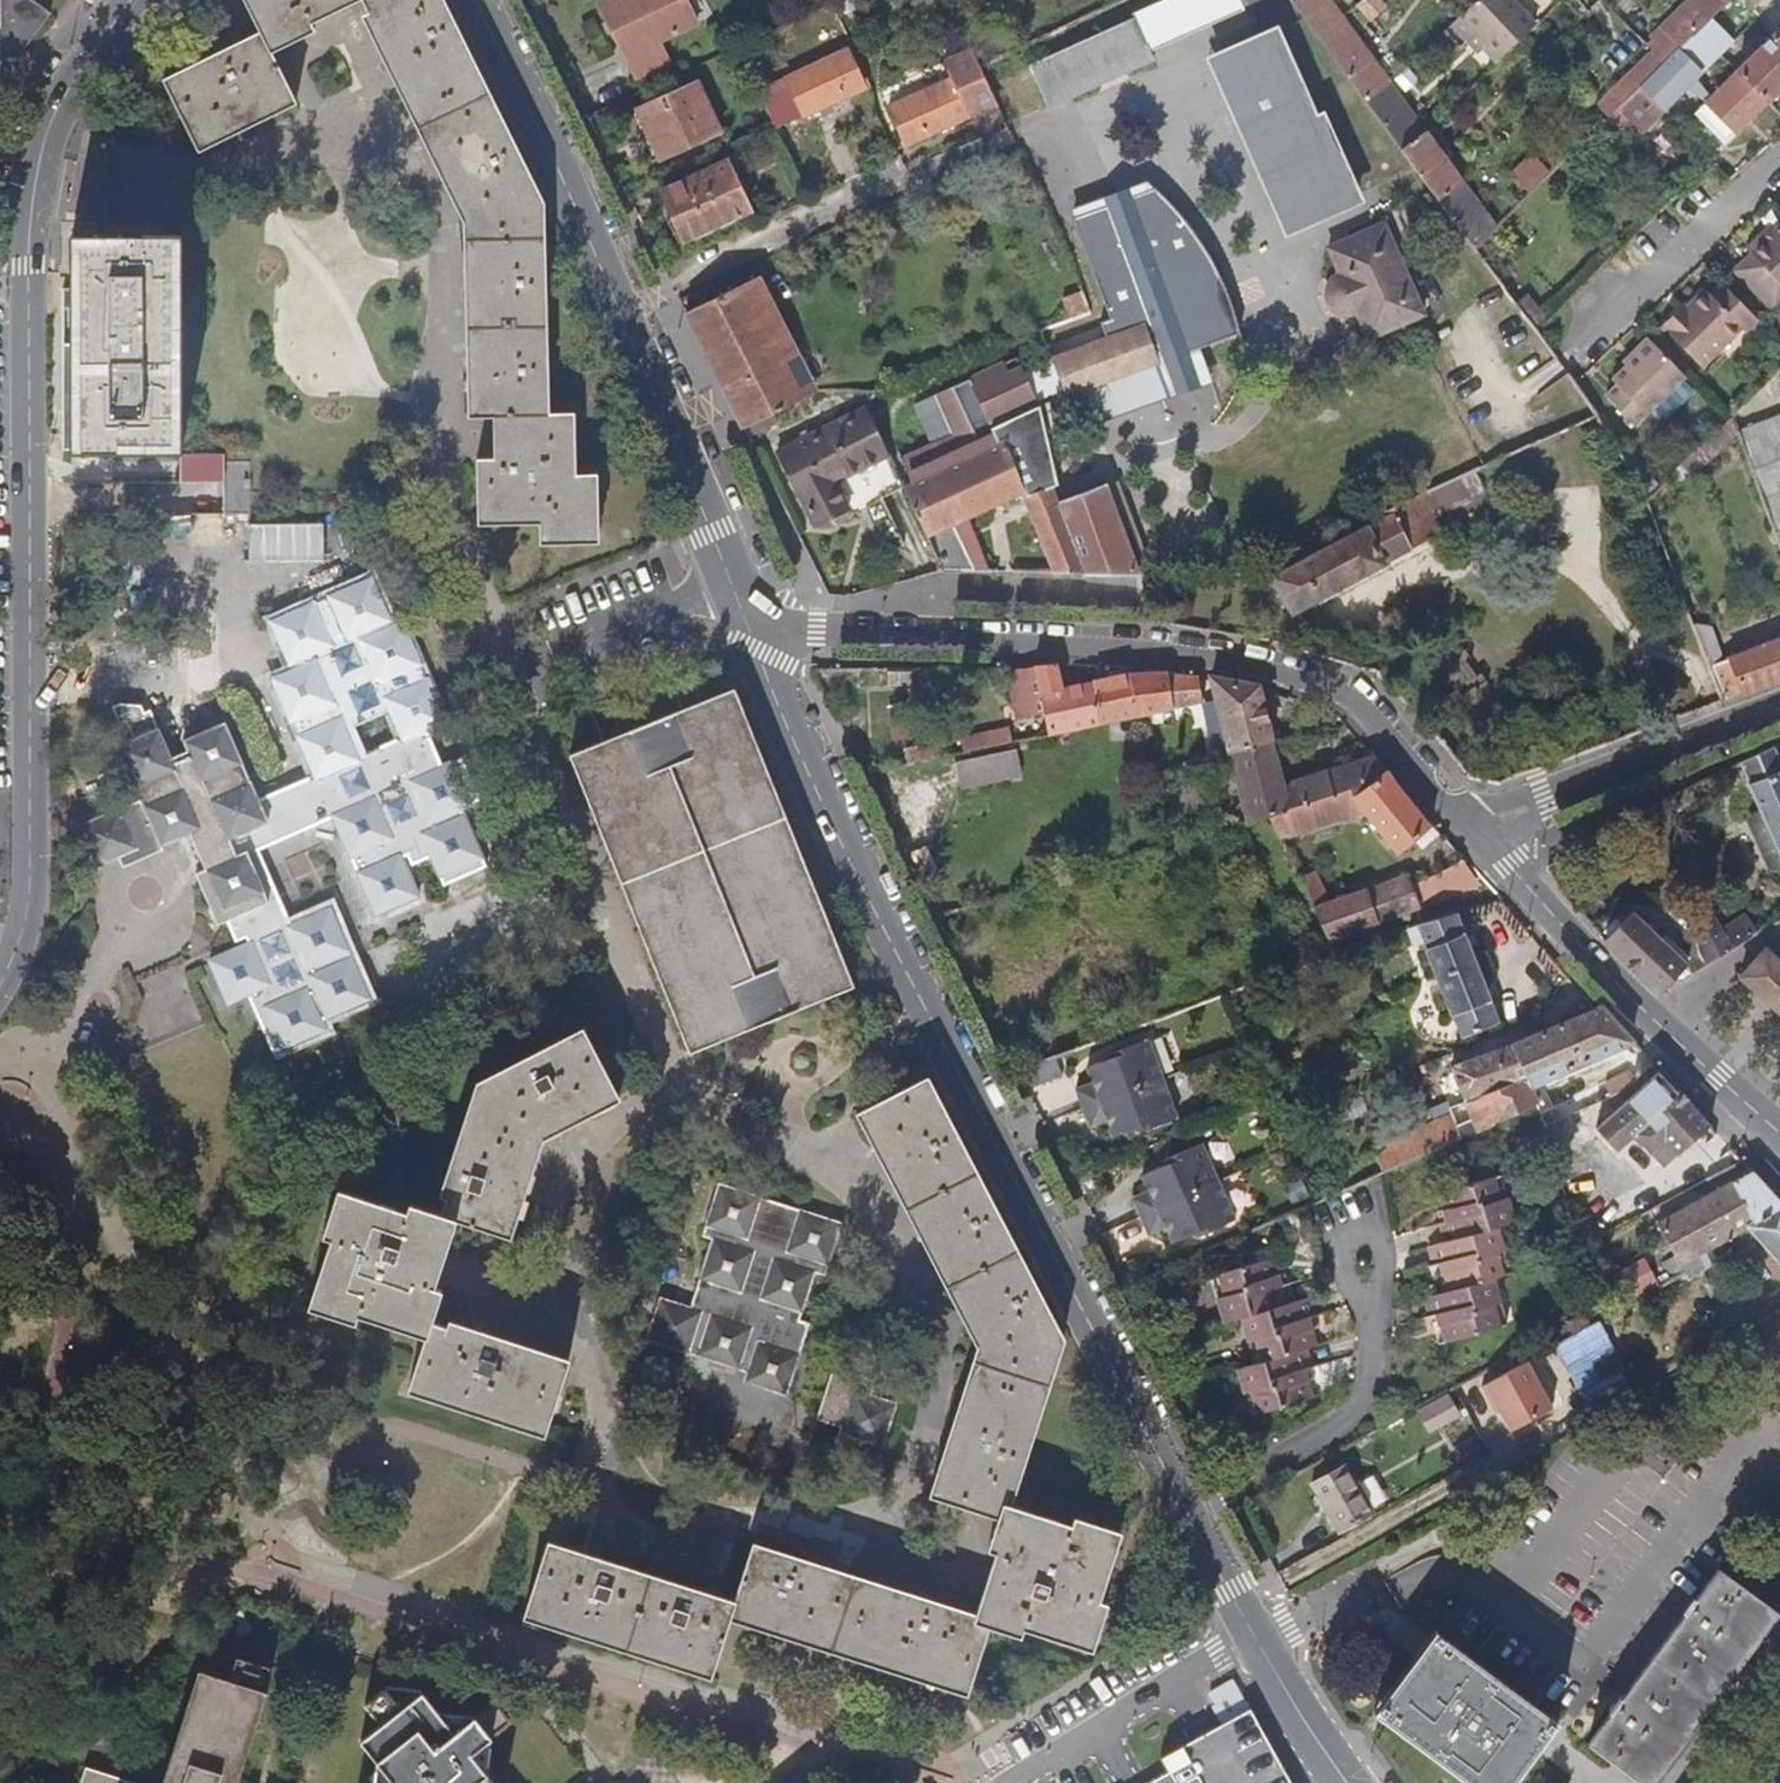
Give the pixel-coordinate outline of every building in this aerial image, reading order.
[(1,88),(4,55),(34,58),(38,0),(0,0),(0,88),(1,88)] [(262,37),(165,84),(194,144),(292,96),(271,51),(315,30),(311,22),(358,0),(244,0),(262,37)] [(472,221),(475,416),(507,416),(507,434),(500,433),(500,457),(476,457),(477,516),(539,515),(539,534),(590,533),(588,473),(566,473),(565,412),(541,412),(536,204),(434,0),(364,0),(472,221)] [(697,26),(684,0),(616,0),(601,8),(636,79),(668,64),(659,44),(697,26)] [(1134,20),(1149,52),(1244,9),(1240,0),(1162,0),(1131,14),(1134,20)] [(1292,2),(1333,57),(1355,36),(1328,0),(1295,0),(1292,2)] [(1358,8),(1370,21),(1385,7),(1378,0),(1367,0),(1358,8)] [(1449,28),(1464,44),(1477,57),(1485,50),(1498,63),(1537,26),(1512,0),(1479,0),(1462,16),(1449,28)] [(1692,36),(1712,17),(1729,0),(1691,0),(1652,39),(1671,58),(1692,36)] [(1692,36),(1716,60),(1735,41),(1712,17),(1692,36)] [(1048,109),(1153,61),(1149,52),(1134,20),(1029,68),(1048,109)] [(1449,28),(1440,36),(1456,52),(1464,44),(1449,28)] [(1740,71),(1770,101),(1779,91),(1779,32),(1740,71)] [(1333,57),(1368,104),(1390,84),(1355,36),(1333,57)] [(1671,58),(1666,62),(1665,63),(1610,116),(1619,125),(1626,119),(1641,134),(1716,60),(1692,36),(1671,58)] [(1223,62),(1295,225),(1358,198),(1322,117),(1315,120),(1279,38),(1223,62)] [(889,106),(907,144),(996,103),(979,67),(972,50),(944,62),(951,79),(889,106)] [(757,93),(774,126),(776,131),(865,89),(847,52),(757,93)] [(1609,117),(1610,116),(1665,63),(1653,52),(1598,106),(1609,117)] [(1295,225),(1223,62),(1219,54),(1208,59),(1284,230),(1295,225)] [(1740,71),(1739,72),(1739,73),(1695,115),(1725,145),(1768,102),(1770,101),(1740,71)] [(663,161),(722,134),(698,84),(640,111),(663,161)] [(1368,104),(1403,152),(1425,132),(1390,84),(1368,104)] [(110,128),(114,129),(117,129),(121,127),(124,124),(125,121),(125,117),(124,113),(121,110),(117,109),(112,109),(108,111),(106,115),(105,120),(106,124),(107,126),(110,128)] [(1597,129),(1606,121),(1598,113),(1589,122),(1597,129)] [(1554,171),(1592,134),(1580,121),(1542,159),(1554,171)] [(1434,123),(1425,132),(1403,152),(1475,249),(1496,229),(1431,140),(1440,130),(1434,123)] [(685,244),(750,214),(726,164),(662,194),(685,244)] [(1531,195),(1546,179),(1534,168),(1519,183),(1531,195)] [(1108,338),(1144,325),(1159,365),(1172,399),(1212,383),(1199,349),(1241,334),(1230,298),(1215,266),(1189,224),(1167,200),(1147,181),(1070,210),(1112,321),(1102,324),(1108,338)] [(1370,338),(1424,314),(1384,225),(1330,249),(1342,277),(1339,278),(1334,281),(1329,287),(1326,294),(1328,302),(1331,308),(1335,312),(1339,315),(1347,315),(1353,314),(1358,312),(1370,338)] [(1767,242),(1762,237),(1748,251),(1756,260),(1743,271),(1776,304),(1779,300),(1779,229),(1767,242)] [(180,452),(179,274),(179,235),(166,235),(70,236),(70,274),(70,290),(59,290),(59,313),(70,312),(70,346),(60,346),(61,450),(70,450),(70,453),(180,452)] [(687,314),(744,429),(774,415),(817,394),(759,278),(687,314)] [(1761,325),(1725,289),(1713,300),(1708,294),(1682,319),(1680,317),(1665,331),(1704,372),(1744,334),(1748,338),(1761,325)] [(1062,300),(1067,319),(1091,310),(1083,293),(1062,300)] [(1528,293),(1515,304),(1534,330),(1547,318),(1528,293)] [(1159,365),(1144,325),(1108,338),(1052,359),(1067,399),(1072,397),(1152,367),(1159,365)] [(1687,382),(1651,345),(1636,359),(1639,363),(1616,385),(1620,390),(1608,401),(1637,431),(1687,382)] [(936,398),(1005,367),(1003,363),(934,394),(936,398)] [(1021,497),(1054,576),(1139,577),(1105,485),(1066,500),(1059,502),(1056,494),(1052,486),(1028,431),(981,451),(978,452),(967,425),(1020,400),(1007,373),(1005,367),(936,398),(952,433),(963,459),(903,487),(939,564),(965,554),(953,527),(1021,497)] [(1020,367),(1007,373),(1020,400),(967,425),(978,452),(981,451),(970,428),(986,421),(990,430),(1033,410),(1038,407),(1020,367)] [(1165,401),(1152,367),(1072,397),(1085,432),(1165,401)] [(1028,431),(1038,427),(1040,434),(1052,431),(1044,405),(1038,407),(1033,410),(990,430),(986,421),(970,428),(981,451),(1028,431)] [(890,458),(867,408),(778,452),(815,528),(850,511),(837,484),(890,458)] [(744,429),(750,440),(779,426),(774,415),(744,429)] [(1737,434),(1779,548),(1779,416),(1737,433),(1737,434)] [(1737,433),(1732,419),(1727,424),(1678,471),(1688,481),(1737,434),(1737,433)] [(1040,434),(1038,427),(1028,431),(1052,486),(1057,485),(1040,434)] [(963,459),(952,433),(891,461),(903,487),(963,459)] [(222,503),(249,503),(250,493),(249,460),(222,460),(222,503)] [(1374,523),(1268,578),(1292,617),(1446,532),(1439,518),(1474,500),(1473,496),(1484,490),(1475,472),(1372,520),(1374,523)] [(1139,577),(1150,577),(1153,578),(1117,480),(1105,485),(1139,577)] [(249,514),(249,503),(222,503),(222,514),(249,514)] [(939,564),(944,575),(974,576),(965,554),(939,564)] [(228,920),(236,940),(246,936),(249,944),(211,961),(229,1001),(248,994),(273,1051),(325,1028),(321,1019),(368,999),(329,909),(290,925),(256,848),(334,816),(376,913),(418,895),(402,856),(408,853),(413,864),(432,856),(444,883),(485,866),(461,807),(479,799),(462,759),(442,767),(426,729),(445,721),(402,622),(393,626),(371,576),(272,620),(290,663),(299,659),(302,666),(275,678),(316,774),(257,799),(224,722),(183,740),(187,750),(171,757),(158,728),(116,746),(140,799),(78,825),(96,867),(117,858),(122,869),(162,851),(160,845),(190,833),(206,868),(196,873),(217,924),(228,920)] [(1709,628),(1696,633),(1709,668),(1722,663),(1709,628)] [(1722,702),(1740,696),(1779,681),(1779,641),(1722,663),(1709,668),(1722,702)] [(1032,669),(1006,669),(1014,712),(1021,711),(1023,720),(1044,715),(1049,738),(1100,727),(1091,683),(1063,689),(1057,665),(1032,669)] [(1139,718),(1154,715),(1189,707),(1203,704),(1197,677),(1168,674),(1146,675),(1130,675),(1139,718)] [(1100,727),(1110,725),(1139,718),(1130,675),(1091,683),(1100,727)] [(1230,755),(1272,744),(1258,687),(1253,685),(1210,678),(1221,720),(1230,755)] [(757,740),(735,687),(699,701),(683,708),(603,740),(570,754),(688,1051),(853,986),(757,740)] [(1191,719),(1189,707),(1154,715),(1156,726),(1191,719)] [(1016,721),(1023,720),(1021,711),(1014,712),(1016,721)] [(1207,761),(1219,758),(1230,755),(1221,720),(1204,725),(1209,749),(1205,751),(1207,761)] [(967,756),(1014,746),(1010,729),(963,739),(967,756)] [(1230,755),(1231,761),(1247,824),(1269,818),(1351,793),(1342,786),(1354,778),(1367,788),(1388,773),(1374,756),(1284,787),(1272,744),(1230,755)] [(926,765),(950,760),(946,745),(924,750),(926,765)] [(1774,746),(1741,762),(1779,849),(1779,760),(1774,746)] [(910,768),(926,765),(924,750),(907,755),(910,768)] [(1006,754),(945,767),(950,792),(1011,779),(1006,754)] [(1221,764),(1231,761),(1230,755),(1219,758),(1221,764)] [(861,766),(867,778),(877,775),(874,763),(861,766)] [(1405,794),(1388,773),(1367,788),(1357,796),(1351,793),(1269,818),(1280,841),(1295,837),(1362,815),(1398,858),(1433,827),(1405,794)] [(1357,796),(1367,788),(1354,778),(1342,786),(1351,793),(1357,796)] [(1465,865),(1414,889),(1420,907),(1479,887),(1465,865)] [(1299,880),(1331,944),(1422,911),(1420,907),(1414,889),(1408,874),(1331,902),(1316,873),(1299,880)] [(1633,910),(1603,939),(1605,941),(1633,968),(1660,993),(1688,964),(1691,975),(1711,963),(1692,930),(1686,920),(1640,918),(1633,910)] [(1436,920),(1426,923),(1407,930),(1415,947),(1423,945),(1462,1039),(1498,1024),(1454,915),(1436,920)] [(1692,930),(1711,963),(1743,945),(1733,927),(1716,936),(1708,922),(1692,930)] [(1766,949),(1740,978),(1779,1014),(1779,961),(1766,949)] [(1476,1133),(1541,1104),(1533,1087),(1634,1043),(1629,1038),(1602,1006),(1598,1008),(1513,1044),(1527,1079),(1464,1103),(1476,1133)] [(425,1335),(409,1383),(546,1428),(566,1366),(430,1320),(441,1289),(433,1286),(456,1218),(503,1234),(535,1133),(615,1091),(585,1033),(483,1085),(441,1212),(408,1202),(405,1210),(336,1187),(321,1234),(330,1237),(308,1305),(354,1321),(357,1313),(425,1335)] [(1111,1123),(1117,1138),(1140,1130),(1142,1137),(1185,1121),(1155,1041),(1123,1053),(1125,1057),(1091,1069),(1097,1086),(1081,1092),(1095,1130),(1111,1123)] [(1527,1079),(1513,1044),(1450,1068),(1464,1103),(1527,1079)] [(1072,1051),(1018,1071),(1028,1091),(1080,1072),(1072,1051)] [(1689,1103),(1660,1071),(1596,1130),(1647,1183),(1710,1127),(1689,1103)] [(1055,1338),(919,1078),(862,1109),(984,1346),(935,1498),(995,1518),(986,1550),(994,1552),(973,1620),(750,1549),(731,1606),(544,1545),(524,1608),(713,1669),(731,1613),(970,1689),(990,1628),(1020,1637),(1025,1620),(1037,1624),(1035,1631),(1092,1651),(1107,1602),(1099,1600),(1120,1532),(1074,1517),(1068,1533),(1055,1528),(1057,1521),(1002,1502),(1055,1338)] [(1373,1150),(1384,1175),(1443,1148),(1476,1133),(1464,1103),(1450,1108),(1449,1116),(1373,1150)] [(1604,1111),(1598,1104),(1555,1125),(1551,1115),(1541,1119),(1556,1172),(1596,1137),(1588,1126),(1604,1111)] [(1178,1165),(1147,1179),(1154,1193),(1137,1201),(1155,1240),(1172,1233),(1178,1246),(1200,1237),(1202,1241),(1242,1223),(1208,1147),(1176,1161),(1178,1165)] [(679,1148),(673,1168),(687,1172),(691,1161),(694,1153),(679,1148)] [(1751,1172),(1779,1203),(1779,1176),(1765,1159),(1751,1172)] [(1779,1206),(1779,1203),(1751,1172),(1659,1224),(1681,1265),(1779,1206)] [(1501,1177),(1492,1180),(1499,1204),(1508,1202),(1501,1177)] [(1499,1204),(1492,1180),(1440,1194),(1448,1223),(1441,1225),(1446,1243),(1498,1228),(1514,1223),(1508,1202),(1499,1204)] [(743,1380),(785,1394),(808,1322),(797,1319),(814,1271),(823,1274),(841,1221),(718,1182),(701,1234),(712,1238),(690,1307),(660,1298),(647,1338),(746,1369),(743,1380)] [(1569,1208),(1584,1247),(1624,1225),(1611,1199),(1581,1215),(1575,1200),(1568,1203),(1569,1208)] [(1681,1265),(1686,1274),(1689,1279),(1747,1246),(1743,1241),(1751,1234),(1765,1249),(1779,1265),(1779,1206),(1681,1265)] [(1451,1291),(1493,1279),(1502,1277),(1496,1254),(1504,1251),(1498,1228),(1446,1243),(1429,1248),(1434,1265),(1443,1263),(1451,1291)] [(1756,1256),(1765,1249),(1751,1234),(1743,1241),(1747,1246),(1756,1256)] [(1510,1274),(1504,1251),(1496,1254),(1502,1277),(1510,1274)] [(1269,1261),(1219,1275),(1224,1297),(1216,1299),(1223,1326),(1241,1320),(1291,1306),(1286,1288),(1277,1290),(1269,1261)] [(1210,1277),(1216,1299),(1224,1297),(1219,1275),(1210,1277)] [(1491,1304),(1499,1302),(1493,1279),(1451,1291),(1425,1299),(1430,1316),(1438,1314),(1446,1343),(1497,1328),(1491,1304)] [(1309,1301),(1291,1306),(1241,1320),(1247,1344),(1255,1342),(1262,1364),(1304,1352),(1314,1349),(1306,1321),(1314,1319),(1309,1301)] [(1506,1326),(1499,1302),(1491,1304),(1497,1328),(1506,1326)] [(1585,1315),(1566,1325),(1572,1336),(1590,1327),(1585,1315)] [(1742,1367),(1770,1388),(1779,1375),(1779,1318),(1742,1367)] [(1598,1323),(1590,1327),(1572,1336),(1566,1325),(1546,1336),(1564,1368),(1581,1359),(1581,1361),(1596,1353),(1589,1340),(1603,1332),(1598,1323)] [(1247,1344),(1254,1366),(1262,1364),(1255,1342),(1247,1344)] [(1235,1371),(1242,1396),(1251,1394),(1258,1416),(1308,1401),(1300,1371),(1308,1369),(1304,1352),(1262,1364),(1254,1366),(1235,1371)] [(1507,1429),(1549,1406),(1523,1360),(1478,1385),(1487,1401),(1491,1400),(1496,1410),(1507,1429)] [(832,1366),(816,1417),(842,1426),(840,1432),(881,1446),(895,1403),(871,1395),(875,1380),(832,1366)] [(1249,1418),(1258,1416),(1251,1394),(1242,1396),(1249,1418)] [(1430,1432),(1455,1417),(1444,1399),(1419,1413),(1430,1432)] [(1491,1400),(1487,1401),(1493,1412),(1496,1410),(1491,1400)] [(1340,1534),(1373,1515),(1346,1468),(1313,1486),(1340,1534)] [(1587,1742),(1642,1782),(1772,1608),(1718,1569),(1587,1742)] [(241,1610),(225,1622),(238,1640),(253,1628),(241,1610)] [(1373,1712),(1466,1782),(1512,1782),(1557,1723),(1433,1630),(1373,1712)] [(267,1691),(198,1668),(167,1764),(161,1782),(237,1782),(267,1691)] [(1285,1775),(1235,1683),(1211,1696),(1225,1722),(1221,1724),(1161,1757),(1169,1772),(1150,1782),(1290,1782),(1285,1775)] [(495,1700),(454,1732),(421,1691),(385,1687),(364,1704),(379,1724),(359,1740),(392,1781),(389,1782),(494,1782),(471,1753),(511,1721),(495,1700)] [(85,1766),(80,1782),(134,1782),(85,1766)]
